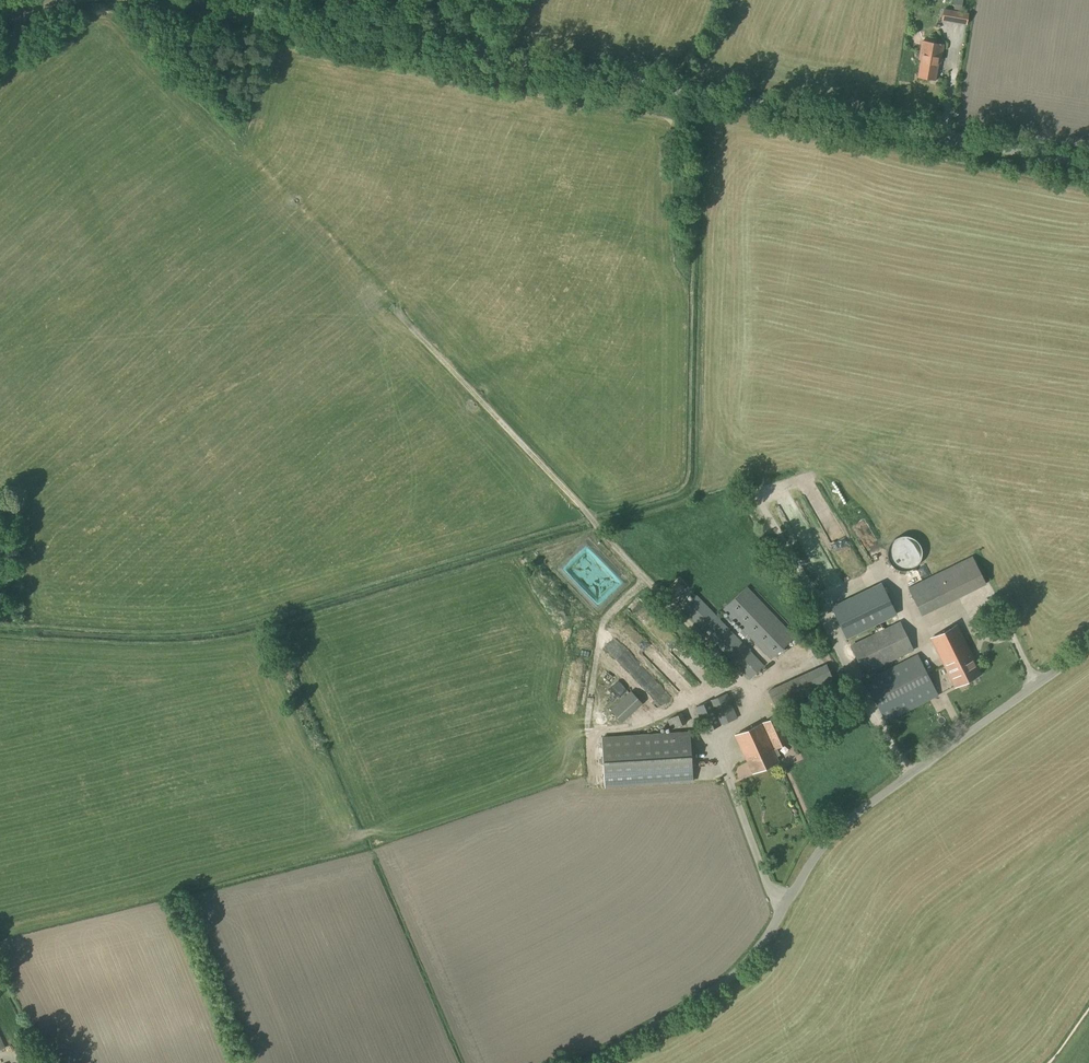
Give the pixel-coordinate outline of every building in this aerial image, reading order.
[(967,25),(969,13),(943,8),(941,21),(967,25)] [(944,45),(922,41),(918,60),(921,61),(918,77),(935,81),(938,63),(940,64),(944,45)] [(866,520),(856,527),(859,531),(868,524),(866,520)] [(871,525),(859,530),(862,538),(874,532),(871,525)] [(924,556),(924,555),(923,552),(922,548),(921,545),(919,543),(916,541),(913,539),(911,538),(906,537),(903,537),(900,538),(896,540),(894,541),(892,543),(890,546),(888,550),(888,553),(887,557),(888,560),(890,564),(891,567),(894,570),(896,571),(900,573),(904,574),(908,573),(911,573),(915,571),(918,569),(920,566),(922,563),(923,559),(924,556)] [(956,564),(907,588),(921,616),(970,592),(956,564)] [(881,583),(830,608),(846,640),(897,615),(881,583)] [(771,660),(795,637),(747,587),(723,609),(771,660)] [(750,680),(764,666),(696,594),(681,608),(750,680)] [(979,632),(991,626),(984,611),(972,617),(979,632)] [(864,675),(914,651),(900,621),(850,645),(864,675)] [(955,687),(981,674),(956,626),(931,638),(955,687)] [(668,646),(677,645),(675,630),(667,631),(668,646)] [(885,723),(939,695),(917,654),(864,681),(885,723)] [(776,710),(835,684),(826,664),(767,691),(776,710)] [(622,722),(643,703),(631,691),(611,710),(622,722)] [(705,731),(737,718),(727,694),(695,707),(705,731)] [(671,729),(686,723),(683,713),(667,719),(671,729)] [(752,774),(778,762),(776,757),(780,755),(777,748),(790,742),(779,716),(761,724),(735,736),(752,774)] [(605,787),(693,781),(690,732),(602,738),(605,787)]
